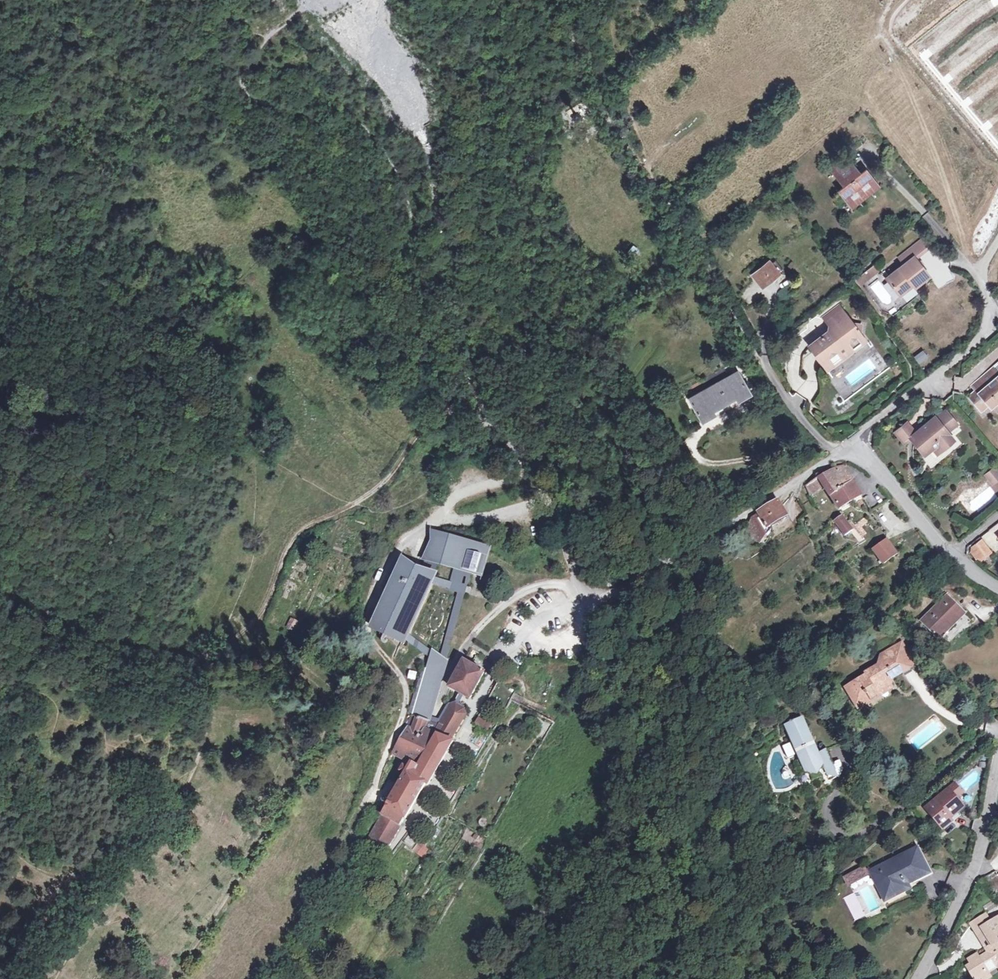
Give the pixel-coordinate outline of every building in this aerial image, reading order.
[(839,155),(833,148),(816,162),(821,169),(824,166),(836,157),(839,155)] [(824,166),(831,176),(822,183),(833,196),(841,190),(845,196),(857,186),(854,181),(861,174),(850,161),(843,167),(836,157),(824,166)] [(910,237),(901,245),(907,252),(917,244),(910,237)] [(888,255),(893,261),(876,275),(888,291),(901,282),(904,284),(917,273),(903,256),(907,252),(901,245),(888,255)] [(755,254),(741,265),(753,280),(766,269),(755,254)] [(835,308),(828,299),(811,311),(821,323),(824,312),(828,314),(835,308)] [(840,346),(855,334),(850,327),(851,318),(842,318),(835,308),(828,314),(824,312),(821,323),(824,326),(820,329),(817,326),(801,338),(814,354),(826,345),(828,339),(831,336),(840,346)] [(814,354),(801,338),(798,340),(816,365),(840,346),(831,336),(828,339),(826,345),(814,354)] [(913,357),(919,364),(928,356),(922,349),(913,357)] [(995,350),(986,357),(990,362),(997,356),(997,354),(995,350)] [(963,376),(967,382),(960,388),(973,404),(980,399),(982,402),(989,395),(993,398),(997,393),(997,356),(990,362),(986,357),(963,376)] [(726,371),(711,380),(725,401),(740,393),(726,371)] [(711,380),(677,400),(691,422),(725,401),(711,380)] [(901,420),(889,430),(898,441),(904,436),(917,452),(925,446),(932,441),(938,447),(949,437),(944,431),(954,422),(942,407),(931,416),(928,415),(909,430),(901,420)] [(932,441),(925,446),(932,452),(938,447),(932,441)] [(990,464),(982,472),(989,480),(997,473),(990,464)] [(829,466),(813,477),(817,484),(823,494),(840,484),(829,466)] [(811,475),(803,480),(810,489),(817,484),(813,477),(811,475)] [(803,480),(796,485),(802,494),(810,489),(803,480)] [(840,484),(823,494),(831,508),(848,498),(840,484)] [(778,513),(770,502),(752,514),(760,525),(778,513)] [(836,519),(829,524),(843,542),(849,538),(836,519)] [(491,546),(431,528),(431,540),(422,559),(428,561),(439,564),(454,569),(462,571),(469,574),(483,576),(491,546)] [(989,540),(997,553),(997,533),(989,540)] [(973,540),(963,547),(971,558),(981,551),(973,540)] [(877,541),(862,552),(874,565),(877,569),(890,558),(887,553),(878,543),(877,541)] [(395,639),(425,568),(402,555),(369,626),(395,639)] [(923,557),(918,561),(926,570),(930,566),(923,557)] [(407,634),(433,585),(435,577),(439,564),(428,561),(425,568),(395,639),(404,642),(407,634)] [(462,571),(454,569),(450,583),(447,590),(456,593),(462,571)] [(448,657),(469,574),(462,571),(456,593),(441,653),(448,657)] [(450,583),(435,577),(433,585),(447,590),(450,583)] [(960,615),(941,597),(915,622),(934,641),(960,615)] [(294,632),(299,621),(290,617),(285,628),(294,632)] [(407,634),(404,642),(425,655),(428,647),(407,634)] [(896,646),(875,658),(879,667),(870,673),(867,670),(858,675),(860,678),(840,690),(850,709),(864,701),(859,694),(866,690),(870,697),(884,687),(879,678),(883,675),(887,682),(909,668),(896,646)] [(431,650),(429,657),(428,663),(446,670),(448,657),(441,653),(431,650)] [(485,671),(462,658),(447,686),(470,698),(485,671)] [(430,721),(446,670),(428,663),(413,713),(430,721)] [(415,682),(416,674),(408,672),(407,680),(415,682)] [(433,728),(452,739),(468,712),(448,701),(437,720),(433,728)] [(430,721),(413,713),(405,727),(385,762),(401,773),(379,814),(380,815),(400,827),(399,824),(402,818),(404,818),(424,783),(426,783),(452,739),(433,728),(437,720),(431,717),(430,721)] [(487,731),(491,724),(478,715),(473,722),(487,731)] [(800,727),(784,735),(794,753),(800,765),(809,783),(820,778),(824,785),(829,783),(829,778),(835,776),(828,760),(823,748),(813,753),(800,727)] [(794,753),(782,759),(788,771),(800,765),(794,753)] [(835,756),(828,760),(835,776),(839,765),(835,756)] [(955,795),(949,788),(920,813),(935,831),(944,824),(941,819),(955,808),(949,801),(955,795)] [(400,827),(380,815),(368,838),(389,849),(400,827)] [(908,851),(860,871),(866,886),(869,894),(880,890),(882,897),(897,891),(894,886),(919,875),(908,851)] [(986,954),(977,959),(975,955),(967,960),(970,965),(966,967),(973,978),(976,978),(986,973),(985,972),(996,966),(997,969),(997,917),(981,927),(991,945),(988,947),(991,951),(986,954)]
